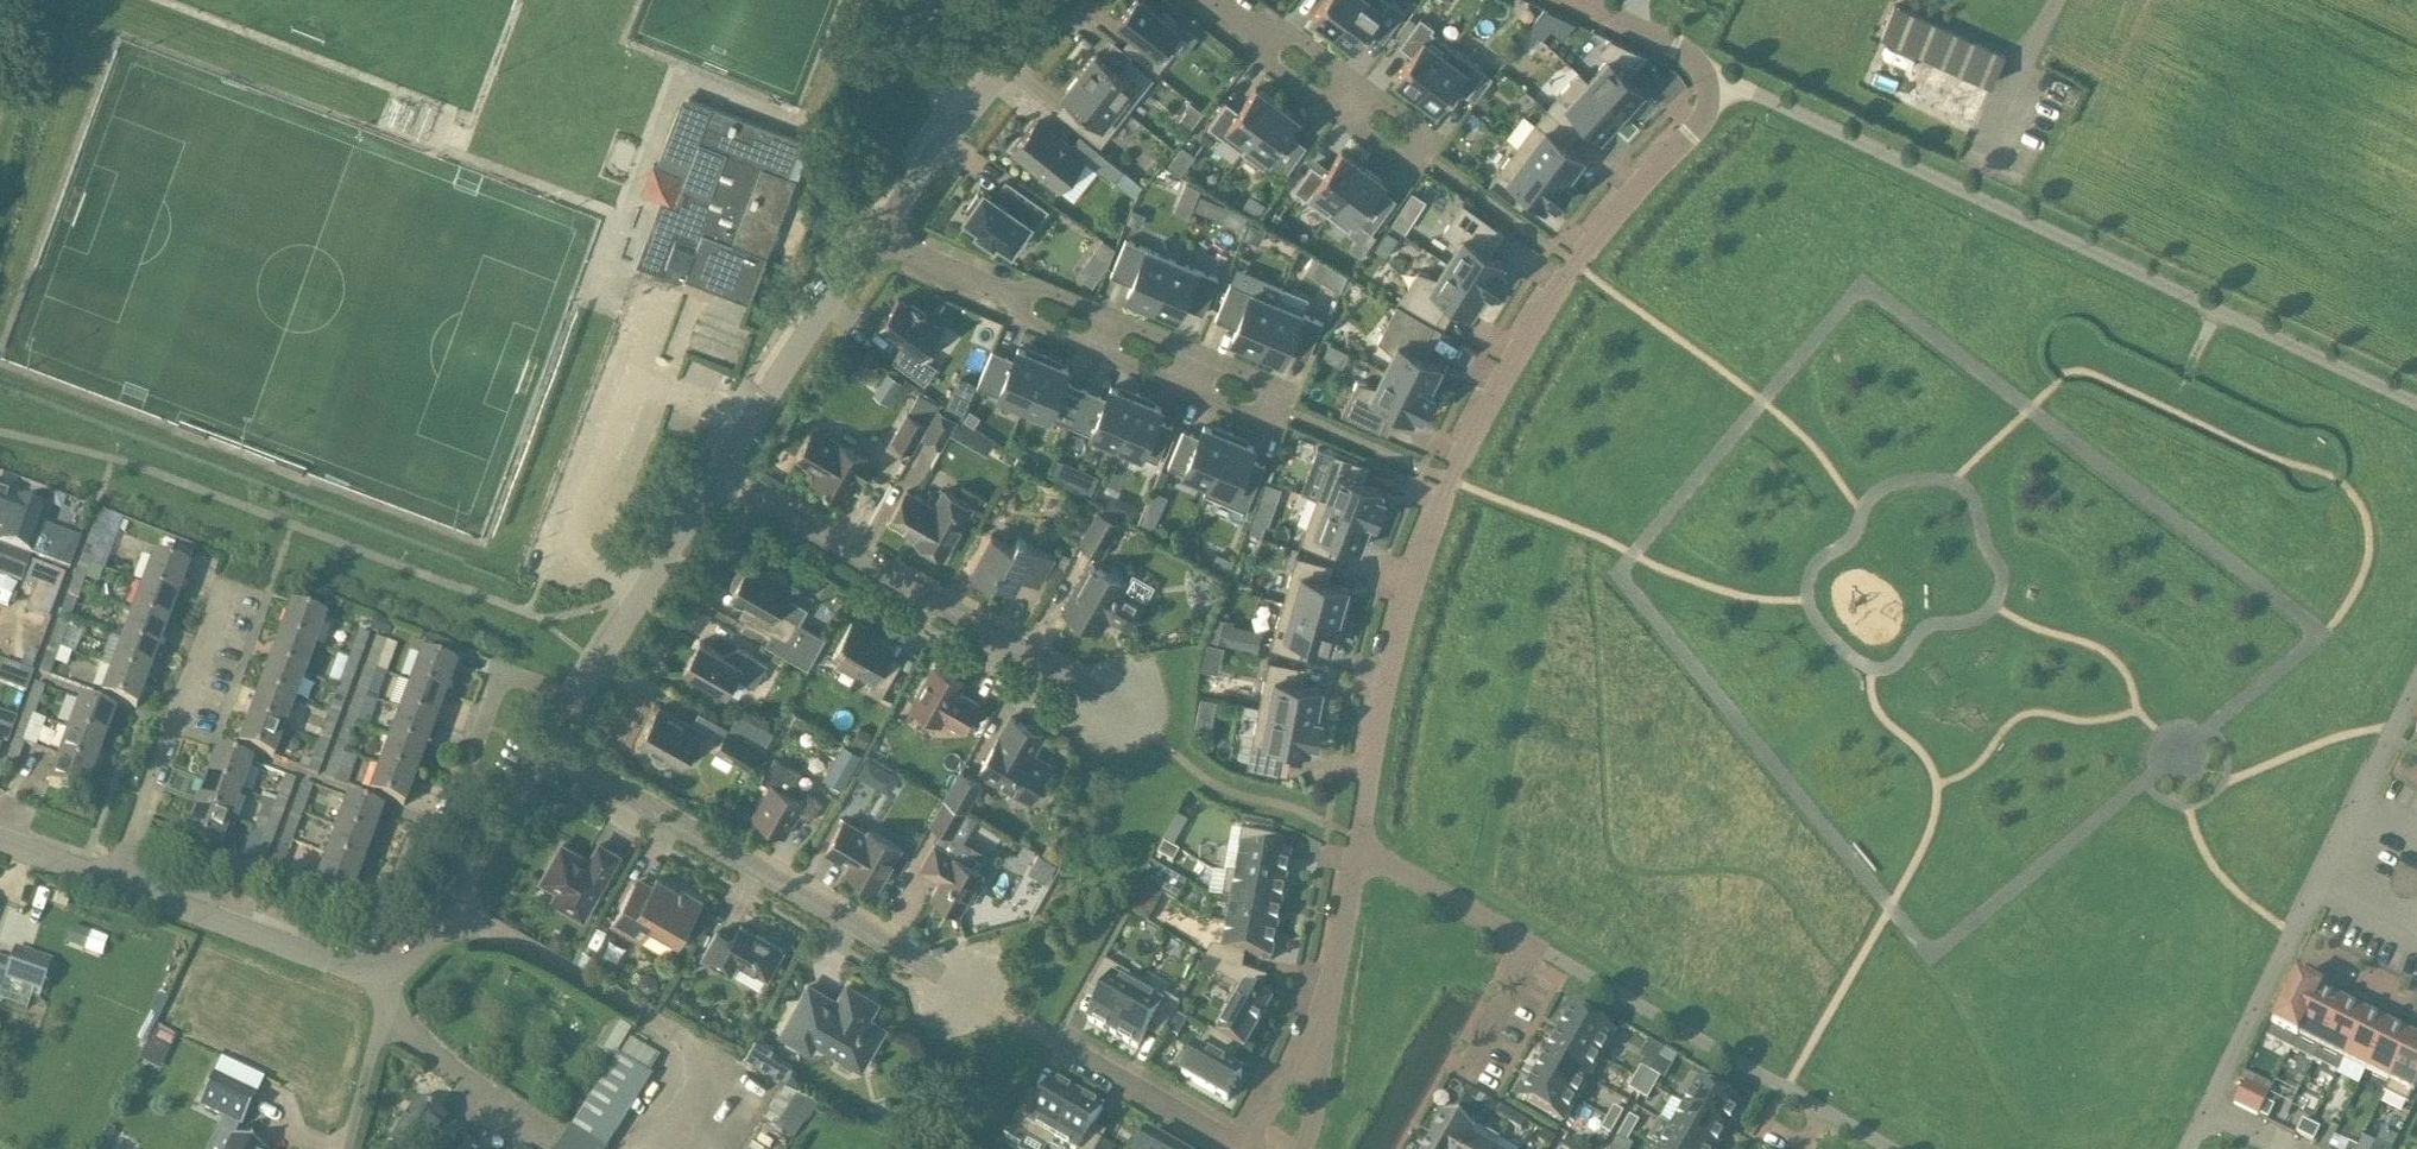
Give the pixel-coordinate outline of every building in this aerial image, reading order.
[(1144,0),(1136,0),(1119,21),(1143,40),(1132,53),(1157,73),(1175,51),(1167,45),(1180,29),(1175,25),(1178,21),(1165,11),(1162,14),(1144,0)] [(1312,16),(1334,33),(1358,0),(1325,0),(1312,16)] [(1391,0),(1358,0),(1334,33),(1356,48),(1392,0),(1391,0)] [(1896,4),(1883,32),(1994,83),(2007,55),(1896,4)] [(1577,23),(1547,9),(1531,27),(1543,38),(1552,28),(1562,38),(1577,23)] [(1435,27),(1421,16),(1400,45),(1412,55),(1432,31),(1435,27)] [(1453,46),(1432,31),(1412,55),(1395,78),(1417,94),(1453,46)] [(1609,58),(1624,71),(1642,52),(1612,38),(1600,51),(1608,59),(1609,58)] [(1475,62),(1453,46),(1417,94),(1439,110),(1456,87),(1475,62)] [(1128,111),(1145,89),(1120,70),(1098,52),(1081,74),(1128,111)] [(1145,89),(1154,77),(1130,58),(1120,70),(1145,89)] [(1609,58),(1608,59),(1589,80),(1581,72),(1580,73),(1627,117),(1641,102),(1637,98),(1644,90),(1630,77),(1624,71),(1609,58)] [(1487,71),(1475,62),(1456,87),(1468,96),(1487,71)] [(1559,95),(1559,96),(1582,117),(1602,136),(1609,128),(1613,132),(1627,117),(1580,73),(1559,95)] [(1086,113),(1111,132),(1128,111),(1081,74),(1064,95),(1086,113)] [(1227,101),(1208,126),(1243,152),(1278,103),(1256,87),(1239,110),(1227,101)] [(1572,128),(1582,117),(1559,96),(1549,108),(1572,128)] [(680,281),(688,278),(751,302),(768,256),(797,179),(790,177),(804,141),(690,97),(685,110),(679,108),(667,139),(673,141),(663,167),(655,163),(645,190),(663,197),(637,264),(680,281)] [(1177,117),(1191,126),(1203,109),(1189,99),(1177,117)] [(1278,103),(1243,152),(1244,152),(1251,143),(1272,158),(1300,119),(1278,103)] [(1548,108),(1537,122),(1562,140),(1571,128),(1548,108)] [(1101,144),(1111,132),(1086,113),(1077,125),(1101,144)] [(1055,133),(1038,120),(1013,151),(1043,175),(1040,179),(1054,190),(1057,186),(1061,189),(1086,158),(1055,133)] [(1584,157),(1562,140),(1537,122),(1518,146),(1570,185),(1571,184),(1570,184),(1582,168),(1578,166),(1584,157)] [(1525,190),(1547,206),(1552,201),(1556,204),(1570,185),(1518,146),(1500,171),(1525,190)] [(1123,169),(1099,149),(1089,162),(1113,182),(1123,169)] [(1313,163),(1294,189),(1307,199),(1314,190),(1335,205),(1328,214),(1328,215),(1364,166),(1342,150),(1326,172),(1313,163)] [(1386,182),(1364,166),(1328,215),(1350,231),(1386,182)] [(1515,203),(1525,190),(1500,171),(1490,184),(1515,203)] [(1049,209),(1016,186),(1004,203),(985,190),(982,194),(979,192),(966,211),(969,213),(966,217),(980,227),(978,231),(995,243),(998,239),(1012,250),(1031,224),(1036,228),(1049,209)] [(1427,200),(1412,191),(1392,223),(1406,232),(1427,200)] [(1207,214),(1212,200),(1201,195),(1195,209),(1207,214)] [(1212,200),(1207,214),(1243,229),(1248,216),(1231,207),(1212,200)] [(1493,291),(1506,271),(1501,268),(1504,263),(1483,249),(1497,227),(1463,202),(1444,232),(1458,246),(1448,262),(1493,291)] [(1245,238),(1260,245),(1266,229),(1251,223),(1245,238)] [(1092,253),(1108,265),(1115,248),(1103,238),(1092,253)] [(1151,310),(1173,258),(1126,239),(1111,275),(1133,284),(1128,295),(1136,298),(1135,302),(1150,309),(1151,310)] [(1219,278),(1173,258),(1151,310),(1153,310),(1168,317),(1170,313),(1178,316),(1183,305),(1204,314),(1219,278)] [(1436,321),(1451,299),(1472,313),(1476,307),(1480,310),(1492,292),(1493,291),(1448,262),(1438,277),(1419,271),(1400,300),(1436,321)] [(1331,265),(1322,280),(1341,291),(1348,275),(1331,265)] [(1256,354),(1277,302),(1231,283),(1216,319),(1237,328),(1233,339),(1241,342),(1239,346),(1254,353),(1256,354)] [(925,383),(938,366),(924,356),(943,330),(925,316),(927,313),(912,302),(910,306),(899,298),(879,326),(904,344),(893,360),(925,383)] [(1324,322),(1277,302),(1256,354),(1257,354),(1258,354),(1273,360),(1274,357),(1282,360),(1287,348),(1309,357),(1324,322)] [(1443,374),(1438,372),(1442,365),(1419,354),(1434,325),(1398,304),(1379,340),(1393,354),(1385,370),(1433,395),(1434,394),(1433,393),(1443,374)] [(1342,361),(1346,348),(1330,343),(1326,356),(1342,361)] [(1024,405),(1046,354),(1044,353),(1029,347),(1027,351),(1019,347),(1014,358),(993,350),(978,386),(1024,405)] [(1047,354),(1046,354),(1024,405),(1071,425),(1086,389),(1064,380),(1069,368),(1061,365),(1063,361),(1047,355),(1047,354)] [(1385,370),(1377,386),(1357,382),(1342,413),(1380,430),(1392,407),(1415,418),(1418,413),(1423,416),(1433,395),(1385,370)] [(946,406),(965,414),(978,383),(959,375),(946,406)] [(1117,444),(1139,393),(1137,392),(1122,386),(1120,390),(1112,386),(1107,398),(1086,389),(1071,425),(1117,444)] [(1140,393),(1139,393),(1117,444),(1158,461),(1173,425),(1157,419),(1162,407),(1154,404),(1155,400),(1140,394),(1140,393)] [(939,410),(923,437),(943,448),(958,420),(939,410)] [(908,413),(893,440),(914,452),(929,425),(908,413)] [(1205,493),(1206,493),(1232,432),(1230,431),(1215,425),(1213,429),(1205,425),(1200,437),(1184,430),(1169,466),(1209,483),(1205,493)] [(798,459),(821,472),(815,482),(846,500),(859,477),(864,480),(873,465),(867,462),(869,458),(838,440),(837,442),(815,429),(798,459)] [(1232,432),(1206,493),(1247,511),(1266,464),(1250,458),(1255,446),(1247,443),(1248,439),(1233,433),(1233,432),(1232,432)] [(1316,444),(1303,490),(1316,494),(1329,448),(1316,444)] [(1317,498),(1377,520),(1385,499),(1380,497),(1383,490),(1357,480),(1363,464),(1334,453),(1317,498)] [(1065,481),(1092,493),(1100,474),(1060,458),(1053,474),(1066,479),(1065,481)] [(974,507),(945,491),(935,507),(908,491),(891,520),(919,536),(916,540),(945,557),(947,553),(951,552),(955,544),(955,540),(974,507)] [(33,507),(0,495),(0,527),(4,529),(0,541),(0,542),(32,554),(43,524),(29,519),(33,507)] [(1263,495),(1253,523),(1267,529),(1278,500),(1263,495)] [(1317,498),(1300,543),(1329,554),(1335,538),(1361,547),(1365,537),(1369,539),(1376,521),(1377,522),(1377,520),(1317,498)] [(1099,512),(1081,543),(1102,555),(1119,524),(1099,512)] [(1078,517),(1070,532),(1081,538),(1089,523),(1078,517)] [(81,561),(92,565),(107,525),(96,521),(81,561)] [(993,534),(972,572),(994,585),(998,577),(1005,581),(1004,582),(1016,589),(1023,576),(1040,586),(1056,557),(1028,541),(1027,541),(1020,537),(1014,547),(993,534)] [(23,584),(32,557),(0,545),(0,575),(23,584)] [(1212,566),(1229,573),(1234,559),(1217,552),(1212,566)] [(143,583),(178,597),(189,567),(154,554),(143,583)] [(1297,555),(1284,601),(1345,619),(1351,599),(1345,597),(1348,587),(1322,580),(1327,563),(1297,555)] [(81,561),(71,588),(82,592),(92,565),(81,561)] [(24,584),(35,588),(26,611),(49,619),(66,575),(32,562),(24,584)] [(1091,563),(1064,611),(1101,632),(1109,617),(1129,629),(1145,601),(1125,590),(1128,584),(1124,582),(1123,577),(1112,571),(1107,572),(1091,563)] [(732,587),(735,589),(746,595),(743,600),(760,609),(753,621),(751,620),(751,621),(789,643),(801,622),(780,610),(788,596),(782,593),(789,580),(786,576),(783,573),(779,571),(774,569),(769,569),(766,574),(750,565),(747,569),(744,568),(740,570),(737,574),(734,578),(733,582),(732,587)] [(133,611),(168,624),(178,597),(143,583),(133,611)] [(82,592),(71,588),(61,616),(72,620),(82,592)] [(1345,619),(1284,601),(1271,648),(1301,656),(1305,639),(1331,647),(1334,637),(1340,638),(1345,619)] [(280,634),(315,647),(326,618),(291,605),(280,634)] [(158,652),(168,624),(133,611),(123,639),(158,652)] [(72,620),(61,616),(50,644),(62,648),(72,620)] [(1210,640),(1260,646),(1262,624),(1212,618),(1210,640)] [(829,664),(871,688),(868,692),(882,699),(899,668),(887,661),(895,646),(868,631),(869,628),(857,622),(856,624),(853,623),(829,664)] [(349,659),(361,663),(371,635),(360,631),(349,659)] [(270,662),(305,674),(315,647),(280,634),(270,662)] [(366,666),(377,670),(388,641),(376,637),(366,666)] [(158,652),(123,639),(112,666),(148,679),(158,652)] [(1221,670),(1225,643),(1207,640),(1203,667),(1221,670)] [(685,669),(727,693),(736,677),(755,688),(769,663),(740,647),(733,660),(701,641),(685,669)] [(62,648),(50,644),(40,672),(52,676),(62,648)] [(21,665),(32,670),(37,654),(26,650),(21,665)] [(411,682),(446,695),(457,666),(421,653),(411,682)] [(349,659),(343,677),(339,687),(351,691),(361,663),(349,659)] [(1269,660),(1259,707),(1322,719),(1323,718),(1321,718),(1325,699),(1321,698),(1323,688),(1296,683),(1299,666),(1269,660)] [(0,665),(0,681),(27,691),(34,672),(2,661),(0,665)] [(260,689),(295,702),(305,674),(270,662),(260,689)] [(148,679),(112,666),(102,696),(137,709),(148,679)] [(377,670),(366,666),(356,693),(367,697),(377,670)] [(936,666),(912,707),(941,724),(944,718),(964,730),(980,704),(959,692),(965,682),(936,666)] [(401,710),(436,723),(446,695),(411,682),(401,710)] [(25,712),(35,716),(46,687),(36,683),(25,712)] [(351,691),(339,687),(330,710),(329,714),(340,719),(351,691)] [(250,717),(285,730),(295,702),(260,689),(250,717)] [(346,721),(357,725),(367,697),(356,693),(346,721)] [(69,728),(105,741),(115,713),(80,700),(69,728)] [(641,742),(655,750),(653,754),(654,759),(657,763),(661,765),(666,765),(670,764),(673,760),(683,766),(703,731),(660,707),(657,713),(656,713),(656,714),(656,715),(652,722),(651,722),(651,723),(641,742)] [(1322,719),(1259,707),(1248,767),(1279,773),(1281,758),(1289,760),(1292,745),(1311,748),(1312,741),(1318,742),(1322,719)] [(390,737),(426,750),(436,723),(401,710),(390,737)] [(8,742),(17,718),(0,712),(0,740),(8,742)] [(25,743),(35,716),(25,712),(15,740),(25,743)] [(340,719),(329,714),(318,742),(330,746),(340,719)] [(250,717),(239,746),(274,759),(285,730),(250,717)] [(1012,717),(979,773),(1012,792),(1017,783),(1036,794),(1039,788),(1044,787),(1050,776),(1049,771),(1052,765),(1034,755),(1044,736),(1012,717)] [(347,753),(357,725),(346,721),(336,749),(347,753)] [(59,756),(95,769),(105,741),(69,728),(59,756)] [(729,730),(722,743),(721,745),(740,755),(736,762),(748,769),(760,748),(729,730)] [(380,765),(416,778),(426,750),(390,737),(380,765)] [(25,743),(15,740),(13,747),(5,768),(15,771),(25,743)] [(330,746),(318,742),(312,760),(308,771),(320,775),(330,746)] [(843,789),(863,754),(844,743),(824,778),(843,789)] [(207,778),(242,791),(253,762),(217,749),(207,778)] [(347,753),(336,749),(325,777),(336,781),(347,753)] [(59,756),(49,784),(84,798),(95,769),(59,756)] [(868,756),(858,775),(890,792),(900,773),(868,756)] [(754,818),(786,836),(798,814),(811,822),(823,801),(809,793),(803,802),(790,795),(802,774),(775,759),(760,786),(770,791),(754,818)] [(380,765),(370,793),(370,794),(405,807),(416,778),(380,765)] [(945,799),(968,812),(968,811),(967,810),(982,784),(961,772),(946,799),(946,798),(945,799)] [(276,803),(287,807),(297,779),(286,775),(276,803)] [(197,806),(232,819),(242,791),(207,778),(197,806)] [(293,810),(304,814),(314,786),(303,781),(293,810)] [(337,826),(372,839),(383,811),(348,798),(337,826)] [(945,799),(946,800),(932,824),(953,836),(966,812),(967,812),(968,812),(945,799)] [(256,828),(277,835),(287,807),(276,803),(270,821),(260,817),(256,828)] [(197,806),(186,835),(221,848),(232,819),(197,806)] [(294,842),(304,814),(293,810),(282,838),(294,842)] [(827,851),(842,859),(843,857),(852,862),(847,870),(878,888),(902,847),(871,829),(868,833),(845,820),(827,851)] [(327,854),(362,867),(372,839),(337,826),(327,854)] [(256,828),(266,832),(256,860),(266,864),(277,835),(256,828)] [(1273,837),(1242,831),(1239,849),(1242,849),(1242,848),(1270,853),(1273,837)] [(294,842),(282,838),(272,866),(284,871),(294,842)] [(921,870),(936,878),(937,876),(942,879),(932,896),(961,912),(970,897),(976,897),(981,888),(978,883),(984,871),(936,844),(921,870)] [(563,846),(537,891),(538,892),(544,882),(560,891),(554,901),(584,918),(619,856),(601,845),(591,862),(563,846)] [(1242,849),(1237,874),(1237,875),(1285,884),(1291,857),(1270,853),(1242,848),(1242,849)] [(1050,877),(1057,864),(1057,863),(1039,853),(1031,866),(1050,877)] [(327,854),(317,881),(304,876),(298,893),(332,906),(338,890),(351,895),(362,867),(327,854)] [(1172,873),(1159,866),(1147,886),(1161,894),(1172,873)] [(256,868),(251,881),(258,883),(262,871),(256,868)] [(1285,884),(1237,875),(1237,874),(1228,873),(1223,898),(1232,900),(1232,899),(1281,908),(1285,884)] [(613,925),(642,941),(650,926),(679,942),(702,903),(699,901),(700,899),(683,889),(681,891),(658,878),(650,893),(636,884),(613,925)] [(1161,894),(1147,886),(1132,912),(1149,921),(1163,896),(1161,894)] [(1281,908),(1232,899),(1232,900),(1230,914),(1228,923),(1277,932),(1281,908)] [(1277,932),(1228,923),(1223,949),(1212,947),(1205,959),(1221,964),(1243,971),(1243,970),(1245,955),(1272,960),(1277,932)] [(70,924),(64,944),(101,956),(107,936),(70,924)] [(718,932),(703,958),(732,974),(739,961),(768,978),(785,950),(757,934),(757,935),(757,936),(755,940),(738,931),(733,940),(718,932)] [(0,1001),(1,999),(29,1009),(34,992),(42,994),(53,963),(15,950),(11,961),(0,958),(0,1001)] [(1139,991),(1143,983),(1105,961),(1089,988),(1102,996),(1088,1019),(1113,1033),(1139,991)] [(1234,1011),(1220,1035),(1219,1036),(1239,1047),(1239,1048),(1245,1051),(1271,1005),(1258,997),(1268,978),(1243,970),(1243,971),(1221,964),(1215,975),(1239,988),(1228,1007),(1234,1011)] [(2320,990),(2296,978),(2272,1027),(2296,1039),(2320,990)] [(783,1034),(812,1050),(819,1038),(849,1055),(850,1059),(863,1066),(867,1065),(872,1056),(872,1052),(885,1029),(868,1019),(878,1003),(849,986),(837,1007),(825,1000),(827,996),(810,986),(783,1034)] [(677,991),(674,996),(676,1002),(683,1002),(686,997),(683,992),(677,991)] [(1139,991),(1113,1033),(1138,1048),(1151,1024),(1165,1032),(1180,1004),(1166,995),(1161,1004),(1139,991)] [(2342,1003),(2320,992),(2298,1037),(2320,1048),(2342,1003)] [(158,995),(137,1039),(148,1044),(162,1012),(168,999),(158,995)] [(2365,1015),(2343,1004),(2321,1049),(2343,1060),(2365,1015)] [(159,1032),(152,1046),(167,1053),(186,1015),(175,1009),(172,1016),(164,1012),(155,1030),(159,1032)] [(1572,1009),(1558,1034),(1601,1058),(1615,1034),(1572,1009)] [(2388,1026),(2366,1015),(2344,1060),(2366,1071),(2388,1026)] [(616,1019),(611,1028),(628,1037),(633,1028),(616,1019)] [(2411,1037),(2389,1027),(2367,1072),(2388,1082),(2411,1037)] [(1227,1067),(1239,1048),(1239,1047),(1219,1036),(1220,1035),(1209,1029),(1182,1075),(1228,1101),(1242,1076),(1227,1067)] [(1601,1058),(1558,1034),(1546,1055),(1589,1079),(1601,1058)] [(794,1066),(771,1053),(774,1047),(756,1037),(746,1055),(787,1078),(794,1066)] [(2412,1038),(2383,1092),(2408,1105),(2416,1086),(2416,1040),(2412,1038)] [(1628,1087),(1653,1099),(1676,1051),(1650,1039),(1628,1087)] [(1534,1076),(1577,1100),(1589,1079),(1546,1055),(1534,1076)] [(213,1075),(199,1105),(242,1125),(256,1095),(213,1075)] [(1577,1100),(1534,1076),(1521,1098),(1564,1122),(1577,1100)] [(799,1136),(817,1094),(780,1079),(763,1121),(799,1136)] [(2243,1079),(2233,1103),(2259,1114),(2269,1090),(2243,1079)] [(1078,1095),(1053,1081),(1040,1104),(1027,1097),(1011,1124),(1050,1147),(1078,1095)] [(1684,1106),(1727,1130),(1741,1106),(1698,1081),(1684,1106)] [(1456,1110),(1480,1122),(1491,1100),(1467,1088),(1456,1110)] [(1054,1138),(1073,1148),(1098,1148),(1103,1140),(1089,1133),(1103,1109),(1078,1095),(1054,1138)] [(395,1139),(398,1141),(394,1148),(430,1148),(435,1141),(447,1148),(453,1148),(464,1131),(447,1121),(449,1119),(420,1101),(395,1139)] [(1601,1127),(1617,1135),(1610,1148),(1626,1148),(1642,1119),(1613,1105),(1601,1127)] [(1711,1148),(1717,1148),(1727,1130),(1684,1106),(1672,1127),(1711,1148)] [(582,1116),(573,1130),(605,1148),(606,1148),(608,1148),(616,1136),(582,1116)] [(1440,1148),(1466,1148),(1471,1139),(1472,1140),(1476,1134),(1445,1116),(1430,1143),(1440,1148)] [(1662,1148),(1711,1148),(1672,1127),(1660,1148),(1662,1148)] [(605,1148),(573,1130),(571,1128),(558,1148),(604,1148),(605,1148)] [(1148,1135),(1140,1148),(1173,1148),(1148,1135)] [(229,1148),(258,1148),(234,1137),(229,1148)] [(1466,1148),(1488,1148),(1472,1140),(1471,1139),(1466,1148)] [(473,1141),(467,1148),(486,1148),(473,1141)]
